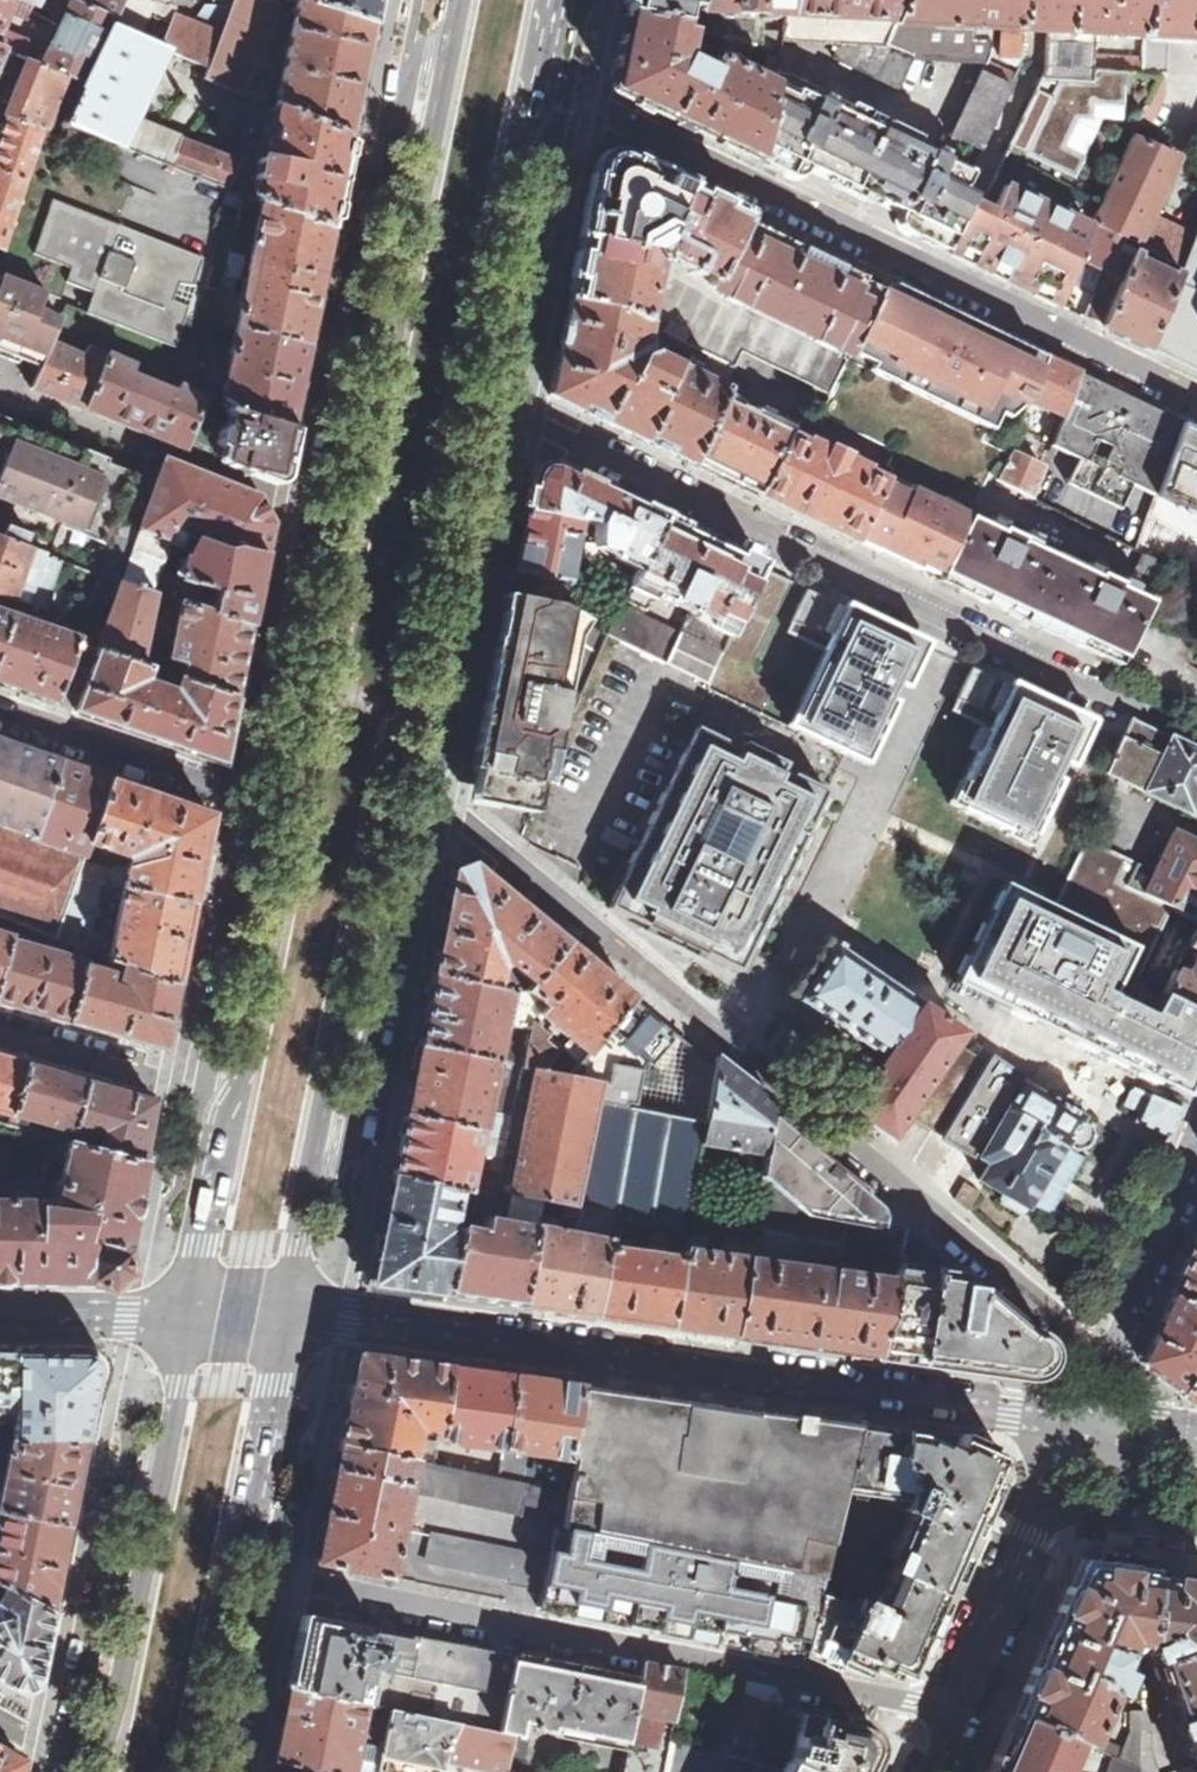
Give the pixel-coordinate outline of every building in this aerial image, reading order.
[(2,50),(23,58),(28,44),(0,32),(9,11),(29,19),(35,5),(65,17),(42,66),(83,82),(111,23),(116,25),(118,19),(78,4),(68,0),(0,0),(0,49),(2,50)] [(78,4),(118,19),(126,0),(80,0),(78,4)] [(118,19),(116,25),(168,49),(209,66),(233,0),(217,0),(215,5),(206,4),(193,24),(174,17),(173,3),(194,4),(194,0),(126,0),(118,19)] [(209,66),(204,77),(244,95),(250,76),(253,69),(258,72),(272,35),(278,7),(250,0),(233,0),(209,66)] [(372,26),(378,0),(310,0),(309,6),(372,26)] [(698,0),(631,0),(628,12),(686,23),(684,34),(690,35),(696,36),(698,0)] [(790,0),(698,0),(696,36),(706,38),(781,50),(782,47),(783,42),(785,32),(764,30),(764,16),(787,17),(790,0)] [(787,17),(785,32),(783,42),(841,45),(886,48),(894,26),(904,0),(790,0),(787,17)] [(894,26),(974,30),(1002,31),(1002,60),(1020,68),(1021,67),(1022,32),(1034,33),(1035,0),(904,0),(894,26)] [(1034,33),(1046,33),(1045,69),(1093,70),(1143,72),(1143,60),(1093,58),(1095,36),(1138,38),(1137,47),(1144,48),(1147,0),(1035,0),(1034,33)] [(1143,72),(1161,74),(1166,74),(1167,55),(1157,55),(1157,49),(1168,49),(1168,39),(1196,41),(1196,0),(1147,0),(1144,48),(1143,60),(1143,72)] [(277,108),(349,139),(372,26),(309,6),(298,3),(277,108)] [(686,23),(628,12),(622,42),(613,86),(613,88),(614,91),(616,93),(627,98),(629,94),(665,101),(666,102),(666,106),(665,111),(663,111),(661,115),(761,162),(775,85),(741,69),(749,52),(780,57),(781,50),(706,38),(702,47),(723,50),(712,73),(684,59),(690,35),(684,34),(686,23)] [(226,189),(237,160),(146,124),(143,130),(132,125),(168,49),(116,25),(111,23),(83,82),(85,83),(74,107),(65,125),(67,125),(123,148),(226,189)] [(894,26),(886,48),(914,58),(928,59),(929,49),(939,49),(939,54),(961,55),(961,61),(988,62),(991,56),(990,42),(973,41),(974,30),(894,26)] [(886,48),(841,45),(835,58),(874,77),(886,48)] [(795,49),(782,47),(781,50),(780,57),(775,85),(761,162),(789,176),(791,177),(793,176),(793,175),(792,174),(799,160),(807,164),(805,167),(805,168),(806,168),(807,168),(809,165),(821,171),(820,173),(824,175),(825,172),(837,178),(836,180),(840,183),(841,180),(853,186),(852,188),(855,190),(857,188),(869,193),(867,196),(871,198),(873,195),(884,201),(883,203),(893,208),(901,212),(901,213),(902,214),(903,214),(905,211),(913,215),(906,229),(905,229),(904,231),(946,251),(966,208),(956,204),(971,172),(951,162),(961,141),(952,137),(948,135),(938,156),(916,145),(920,138),(836,97),(834,102),(827,99),(825,103),(819,100),(823,91),(791,75),(795,49)] [(914,58),(886,48),(874,77),(899,89),(914,58)] [(9,119),(44,133),(57,99),(74,107),(85,83),(83,82),(42,66),(27,60),(6,117),(9,119)] [(1017,75),(988,62),(983,73),(1011,87),(1017,75)] [(1093,70),(1045,69),(1040,79),(1092,81),(1093,70)] [(1092,81),(1040,79),(980,208),(969,203),(966,208),(946,251),(1035,294),(1058,305),(1077,260),(1092,223),(1091,222),(1130,139),(1138,123),(1161,74),(1143,72),(1093,70),(1092,81)] [(1011,87),(983,73),(979,81),(1008,94),(1011,87)] [(1161,74),(1138,123),(1151,129),(1167,94),(1166,74),(1161,74)] [(250,76),(244,95),(266,104),(269,91),(262,81),(250,76)] [(976,86),(952,137),(961,141),(981,151),(1005,100),(976,86)] [(259,202),(330,230),(349,139),(277,108),(274,125),(268,126),(257,180),(263,181),(259,202)] [(39,147),(44,133),(9,119),(0,144),(0,250),(5,252),(34,161),(23,156),(28,142),(39,147)] [(114,229),(131,188),(110,180),(123,148),(67,125),(61,139),(44,133),(39,147),(34,161),(5,252),(0,267),(0,274),(3,275),(47,293),(62,299),(68,283),(72,271),(33,258),(52,205),(114,229)] [(1179,161),(1130,139),(1091,222),(1092,223),(1137,247),(1138,247),(1179,161)] [(114,229),(205,263),(230,191),(226,189),(123,148),(110,180),(131,188),(114,229)] [(241,195),(244,196),(248,186),(246,179),(244,179),(249,165),(246,164),(248,159),(239,155),(237,160),(226,189),(230,191),(241,195)] [(586,218),(622,225),(634,216),(657,171),(623,155),(597,168),(586,218)] [(665,234),(697,255),(725,203),(657,171),(634,216),(659,232),(665,234)] [(230,191),(205,263),(177,345),(86,312),(66,304),(61,317),(55,330),(108,352),(107,354),(107,355),(134,366),(180,386),(202,396),(205,380),(208,362),(212,345),(216,321),(222,292),(209,290),(215,270),(226,272),(241,195),(230,191)] [(237,332),(308,345),(330,230),(259,202),(244,196),(241,195),(226,272),(225,277),(241,280),(246,257),(252,259),(244,297),(222,292),(216,321),(238,330),(237,332)] [(755,218),(725,203),(697,255),(687,276),(849,355),(885,280),(864,270),(844,260),(814,246),(755,218)] [(205,263),(114,229),(52,205),(33,258),(72,271),(68,283),(94,293),(86,312),(177,345),(205,263)] [(634,216),(622,225),(586,218),(581,242),(570,299),(607,306),(647,325),(656,265),(634,253),(635,246),(659,232),(634,216)] [(1137,247),(1092,223),(1077,260),(1078,261),(1078,262),(1080,264),(1082,263),(1105,274),(1095,296),(1097,297),(1087,319),(1103,326),(1111,307),(1134,253),(1137,247)] [(1173,228),(1160,258),(1182,269),(1194,238),(1173,228)] [(1151,349),(1196,371),(1196,231),(1194,238),(1182,269),(1180,275),(1151,349)] [(1141,256),(1134,253),(1111,307),(1103,326),(1127,337),(1151,349),(1180,275),(1175,272),(1172,278),(1139,262),(1141,256)] [(133,266),(107,256),(96,285),(122,295),(133,266)] [(61,317),(41,309),(47,293),(3,275),(1,280),(0,280),(0,351),(40,367),(50,342),(55,330),(61,317)] [(972,322),(885,280),(849,355),(872,363),(867,372),(931,402),(972,322)] [(723,396),(735,369),(647,325),(607,306),(570,299),(550,395),(692,462),(723,396)] [(1045,357),(972,322),(931,402),(988,427),(995,412),(1005,415),(1018,406),(1028,402),(1045,357)] [(223,406),(290,426),(299,387),(306,360),(308,345),(237,332),(234,349),(212,345),(208,362),(220,364),(219,369),(229,371),(228,380),(217,378),(216,383),(205,380),(202,396),(207,399),(223,406)] [(85,409),(107,355),(107,354),(87,345),(82,356),(50,342),(40,367),(31,388),(85,409)] [(742,354),(737,366),(746,370),(750,359),(742,354)] [(187,446),(188,447),(207,399),(202,396),(180,386),(175,397),(170,395),(167,389),(145,380),(138,382),(128,378),(134,366),(107,355),(85,409),(186,450),(187,446)] [(1080,374),(1045,357),(1028,402),(1030,405),(1050,412),(1050,416),(1054,418),(1058,415),(1064,418),(1080,374)] [(1093,380),(1080,374),(1064,418),(1054,447),(1080,460),(1069,484),(1122,510),(1134,485),(1154,495),(1157,487),(1180,424),(1181,423),(1163,413),(1158,424),(1142,418),(1138,427),(1125,421),(1132,405),(1134,400),(1118,393),(1093,380)] [(723,396),(692,462),(757,494),(789,434),(792,429),(753,410),(751,414),(746,412),(748,406),(742,404),(742,405),(723,396)] [(207,399),(188,447),(266,478),(267,478),(268,477),(270,473),(272,472),(275,470),(278,469),(280,469),(282,469),(283,469),(284,468),(284,467),(283,467),(290,432),(291,431),(291,430),(291,429),(290,429),(290,426),(223,406),(207,399)] [(112,543),(115,535),(136,475),(73,449),(0,421),(0,493),(4,495),(2,500),(112,543)] [(1196,506),(1196,433),(1180,424),(1157,487),(1196,506)] [(789,434),(757,494),(858,541),(867,524),(888,481),(846,461),(847,459),(844,458),(845,456),(830,448),(829,451),(826,449),(825,452),(789,434)] [(1044,472),(1010,457),(998,481),(1033,500),(1044,472)] [(236,550),(265,556),(271,524),(258,498),(165,461),(140,531),(172,545),(190,553),(194,542),(222,552),(236,550)] [(639,565),(659,518),(615,498),(553,468),(534,477),(531,493),(527,510),(579,520),(596,523),(596,546),(597,547),(599,545),(608,549),(606,552),(611,555),(613,552),(639,565)] [(867,524),(858,541),(919,570),(920,567),(928,571),(960,507),(910,483),(908,487),(889,478),(888,481),(867,524)] [(960,507),(928,571),(1121,661),(1151,598),(960,507)] [(522,538),(515,573),(562,583),(568,584),(579,520),(527,510),(522,538)] [(710,684),(732,633),(734,633),(763,568),(659,518),(639,565),(618,614),(609,635),(710,684)] [(4,539),(27,548),(33,535),(9,526),(4,539)] [(172,545),(140,531),(136,543),(134,549),(165,562),(172,545)] [(155,594),(176,601),(181,579),(160,573),(165,562),(134,549),(136,543),(115,535),(112,543),(101,575),(122,582),(121,583),(155,594)] [(20,601),(38,552),(27,548),(4,539),(0,538),(0,594),(20,601)] [(182,603),(250,624),(253,611),(259,587),(265,556),(236,550),(222,552),(194,542),(190,553),(188,560),(186,559),(181,579),(176,601),(182,603)] [(1159,581),(1167,565),(1141,553),(1134,568),(1159,581)] [(38,607),(83,623),(100,576),(55,559),(48,582),(46,581),(38,607)] [(732,633),(710,684),(708,688),(761,713),(776,683),(759,675),(755,672),(753,667),(754,661),(757,656),(793,582),(778,575),(763,568),(734,633),(732,633)] [(557,605),(562,583),(515,573),(513,585),(511,596),(557,605)] [(807,589),(793,582),(757,656),(783,669),(776,683),(761,713),(798,733),(835,656),(809,643),(813,633),(792,622),(807,589)] [(144,666),(155,594),(121,583),(97,650),(144,666)] [(844,607),(807,589),(792,622),(813,633),(809,643),(835,656),(798,733),(867,765),(903,688),(907,690),(930,642),(893,624),(847,602),(844,607)] [(557,605),(511,596),(497,664),(488,710),(476,770),(485,795),(535,806),(552,728),(558,729),(564,698),(559,696),(572,636),(581,619),(557,605)] [(171,675),(236,698),(250,624),(182,603),(171,675)] [(10,617),(0,613),(0,644),(10,617)] [(68,664),(76,642),(77,640),(10,617),(0,644),(0,686),(54,705),(68,664)] [(75,711),(223,763),(236,698),(171,675),(144,666),(97,650),(76,642),(68,664),(89,671),(75,711)] [(1010,685),(972,667),(956,700),(979,711),(974,721),(989,728),(963,783),(971,787),(961,809),(1009,832),(1013,824),(1036,835),(1091,718),(1050,699),(1012,681),(1010,685)] [(1192,814),(1196,804),(1196,748),(1131,717),(1130,719),(1123,735),(1118,748),(1107,773),(1192,814)] [(732,744),(696,727),(608,908),(739,972),(828,791),(793,774),(786,787),(777,783),(786,763),(744,742),(734,761),(726,757),(732,744)] [(112,780),(68,765),(0,742),(0,915),(59,939),(80,877),(85,863),(91,844),(112,780)] [(133,858),(130,873),(127,888),(194,902),(212,815),(112,780),(91,844),(133,858)] [(1189,913),(1196,894),(1196,843),(1174,832),(1155,872),(1146,893),(1189,913)] [(1196,1075),(1196,1012),(1161,995),(1168,982),(1174,972),(1187,948),(1196,930),(1196,917),(1189,913),(1146,893),(1128,883),(1137,864),(1079,835),(1050,905),(1003,882),(943,1004),(969,1023),(1134,1090),(1149,1096),(1182,1109),(1196,1075)] [(102,882),(127,888),(130,873),(85,863),(80,877),(102,882)] [(454,870),(434,972),(497,986),(501,965),(510,964),(528,979),(532,983),(567,943),(472,863),(454,870)] [(111,960),(115,941),(93,930),(102,882),(80,877),(59,939),(88,951),(93,953),(111,960)] [(125,965),(178,987),(194,902),(127,888),(115,941),(111,960),(125,965)] [(1187,948),(1189,949),(1190,946),(1196,950),(1196,930),(1187,948)] [(13,943),(14,939),(0,935),(0,980),(13,943)] [(85,964),(13,943),(0,980),(0,1002),(68,1022),(85,964)] [(634,999),(567,943),(532,983),(527,989),(530,991),(540,999),(549,1007),(543,1015),(553,1025),(550,1029),(555,1034),(559,1029),(572,1041),(566,1049),(566,1050),(562,1055),(547,1043),(540,1051),(530,1043),(529,1049),(525,1067),(570,1076),(634,999)] [(963,1033),(835,945),(798,1001),(882,1057),(849,1105),(849,1104),(845,1108),(850,1111),(851,1110),(861,1118),(860,1120),(863,1121),(864,1119),(873,1126),(872,1127),(874,1129),(875,1128),(891,1139),(894,1136),(892,1135),(963,1033)] [(68,1022),(165,1050),(178,987),(125,965),(120,988),(112,985),(114,975),(95,969),(96,962),(91,961),(93,953),(88,951),(85,964),(68,1022)] [(1196,1012),(1196,953),(1189,972),(1187,972),(1184,977),(1174,972),(1168,982),(1161,995),(1196,1012)] [(434,972),(419,1045),(496,1061),(507,1064),(525,1067),(529,1049),(500,1043),(503,1024),(533,1030),(540,999),(530,991),(519,991),(497,986),(434,972)] [(528,979),(519,991),(530,991),(527,989),(532,983),(528,979)] [(470,1223),(469,1231),(485,1234),(487,1220),(497,1222),(501,1203),(510,1205),(507,1224),(537,1230),(542,1201),(564,1205),(617,1215),(615,1223),(640,1227),(675,1233),(688,1234),(689,1227),(703,1143),(707,1122),(625,1107),(629,1078),(626,1078),(668,1027),(634,999),(570,1076),(525,1067),(509,1137),(505,1159),(501,1174),(496,1197),(476,1193),(470,1223)] [(419,1045),(405,1116),(509,1137),(525,1067),(507,1064),(503,1083),(506,1084),(499,1114),(486,1111),(496,1061),(419,1045)] [(29,1064),(0,1056),(0,1111),(14,1115),(29,1064)] [(703,1143),(767,1154),(773,1116),(775,1102),(717,1056),(716,1064),(707,1122),(703,1143)] [(46,1125),(72,1132),(86,1081),(29,1064),(14,1115),(46,1125)] [(948,1139),(979,1158),(1017,1095),(1022,1087),(991,1068),(948,1139)] [(143,1162),(155,1100),(86,1081),(72,1132),(69,1141),(143,1162)] [(1127,1104),(1142,1112),(1149,1096),(1134,1090),(1127,1104)] [(1044,1095),(1017,1095),(979,1158),(989,1164),(980,1180),(1003,1194),(1000,1199),(1002,1204),(1017,1213),(1022,1212),(1024,1207),(1028,1209),(1030,1205),(1046,1215),(1081,1156),(1065,1147),(1066,1143),(1076,1149),(1087,1146),(1092,1136),(1090,1124),(1081,1119),(1082,1117),(1078,1115),(1082,1108),(1080,1102),(1068,1095),(1061,1097),(1058,1103),(1044,1095)] [(1149,1096),(1142,1112),(1138,1121),(1170,1135),(1182,1109),(1149,1096)] [(405,1116),(393,1176),(459,1189),(476,1193),(496,1197),(501,1174),(472,1168),(475,1153),(505,1159),(509,1137),(405,1116)] [(755,1230),(845,1247),(847,1232),(877,1238),(881,1237),(885,1235),(888,1232),(890,1229),(891,1225),(892,1220),(891,1216),(889,1212),(879,1204),(838,1170),(773,1116),(767,1154),(755,1230)] [(69,1141),(72,1132),(46,1125),(43,1134),(52,1136),(69,1141)] [(106,1282),(110,1280),(114,1278),(117,1275),(120,1272),(121,1268),(143,1162),(69,1141),(52,1136),(42,1173),(49,1176),(52,1165),(64,1166),(57,1201),(54,1201),(53,1206),(55,1207),(54,1212),(42,1212),(43,1206),(38,1203),(0,1203),(0,1279),(106,1282)] [(448,1296),(458,1245),(450,1244),(459,1189),(393,1176),(371,1282),(372,1284),(374,1286),(448,1296)] [(29,1196),(29,1192),(41,1192),(41,1183),(0,1181),(0,1196),(29,1196)] [(963,1184),(953,1200),(970,1212),(979,1194),(963,1184)] [(596,1317),(611,1240),(583,1236),(584,1230),(578,1229),(577,1235),(559,1232),(564,1205),(542,1201),(537,1230),(522,1306),(596,1317)] [(522,1306),(537,1230),(507,1224),(497,1222),(487,1220),(485,1234),(469,1231),(463,1230),(460,1232),(458,1245),(448,1296),(522,1306)] [(672,1327),(688,1234),(675,1233),(671,1257),(649,1254),(650,1248),(644,1247),(643,1253),(635,1252),(640,1227),(615,1223),(611,1240),(596,1317),(672,1327)] [(736,1337),(750,1261),(709,1254),(713,1230),(689,1227),(688,1234),(672,1327),(736,1337)] [(1030,1333),(908,1229),(901,1257),(878,1356),(999,1372),(1024,1375),(1027,1373),(1027,1371),(1041,1367),(1042,1368),(1044,1366),(1046,1349),(1045,1347),(1043,1348),(1032,1340),(1033,1337),(1030,1333)] [(878,1356),(901,1257),(845,1247),(755,1230),(750,1261),(736,1337),(878,1356)] [(1171,1296),(1196,1307),(1196,1235),(1171,1296)] [(1179,1392),(1196,1370),(1196,1307),(1171,1296),(1142,1362),(1179,1392)] [(339,1446),(411,1460),(417,1428),(439,1431),(448,1366),(434,1364),(360,1353),(356,1355),(348,1400),(339,1446)] [(85,1442),(88,1431),(98,1375),(98,1370),(95,1365),(91,1361),(86,1359),(67,1358),(0,1356),(0,1433),(1,1434),(13,1441),(13,1442),(85,1442)] [(438,1441),(503,1449),(513,1376),(448,1366),(439,1431),(438,1441)] [(1179,1392),(1187,1399),(1196,1401),(1196,1370),(1179,1392)] [(501,1461),(499,1477),(524,1483),(528,1453),(536,1454),(532,1484),(561,1490),(568,1458),(581,1385),(513,1376),(503,1449),(501,1461)] [(823,1577),(823,1576),(832,1538),(843,1492),(858,1430),(859,1424),(581,1385),(568,1458),(574,1458),(568,1491),(562,1528),(823,1577)] [(858,1430),(843,1492),(905,1501),(901,1511),(909,1512),(894,1548),(900,1550),(891,1572),(946,1595),(972,1534),(980,1515),(1001,1466),(994,1451),(961,1437),(956,1448),(930,1437),(907,1434),(907,1431),(884,1427),(879,1430),(879,1435),(873,1435),(873,1433),(858,1430)] [(0,1507),(0,1511),(69,1525),(85,1442),(13,1442),(7,1471),(4,1470),(3,1475),(6,1476),(1,1502),(0,1507)] [(314,1564),(392,1578),(415,1461),(411,1460),(339,1446),(314,1564)] [(436,1453),(434,1465),(499,1477),(501,1461),(436,1453)] [(392,1578),(539,1607),(555,1526),(562,1528),(568,1491),(561,1490),(532,1484),(524,1483),(499,1477),(434,1465),(415,1461),(392,1578)] [(51,1611),(69,1525),(0,1511),(0,1585),(7,1588),(51,1611)] [(804,1653),(805,1651),(818,1593),(823,1577),(562,1528),(555,1526),(539,1607),(622,1624),(690,1637),(749,1649),(772,1653),(804,1653)] [(823,1576),(840,1580),(847,1553),(841,1551),(843,1541),(832,1538),(823,1576)] [(1129,1640),(1143,1642),(1153,1572),(1081,1562),(1015,1713),(1081,1742),(1086,1744),(1109,1691),(1116,1694),(1125,1674),(1122,1673),(1126,1663),(1120,1659),(1129,1640)] [(946,1595),(891,1572),(876,1605),(858,1597),(853,1608),(818,1593),(805,1651),(842,1667),(846,1666),(849,1664),(866,1671),(868,1667),(884,1675),(886,1669),(900,1676),(905,1666),(913,1670),(946,1595)] [(1153,1572),(1143,1642),(1152,1643),(1153,1648),(1152,1648),(1157,1664),(1168,1697),(1173,1696),(1181,1722),(1178,1723),(1182,1736),(1186,1734),(1196,1768),(1196,1578),(1153,1572)] [(22,1694),(37,1686),(51,1611),(7,1588),(0,1602),(0,1681),(22,1694)] [(500,1731),(514,1656),(430,1639),(396,1633),(394,1646),(380,1644),(381,1635),(368,1634),(369,1627),(326,1619),(302,1635),(300,1645),(291,1689),(366,1704),(376,1706),(389,1709),(500,1731)] [(551,1735),(627,1750),(641,1681),(514,1656),(500,1731),(515,1734),(515,1736),(521,1737),(523,1726),(552,1731),(551,1735)] [(670,1742),(684,1672),(644,1664),(641,1681),(627,1750),(623,1771),(664,1771),(670,1742)] [(757,1763),(765,1765),(780,1704),(772,1689),(747,1684),(730,1757),(744,1760),(757,1763)] [(377,1771),(353,1766),(366,1704),(291,1689),(276,1762),(324,1771),(377,1771)] [(370,1737),(383,1739),(389,1709),(376,1706),(370,1737)] [(500,1731),(389,1709),(383,1739),(377,1771),(381,1771),(441,1771),(444,1758),(506,1771),(508,1771),(515,1736),(515,1734),(500,1731)] [(1119,1758),(1142,1768),(1143,1712),(1130,1712),(1130,1733),(1119,1758)] [(1151,1752),(1152,1729),(1146,1712),(1143,1712),(1142,1768),(1142,1771),(1159,1771),(1151,1752)] [(808,1771),(868,1771),(876,1754),(877,1748),(876,1741),(873,1735),(869,1730),(864,1726),(858,1724),(802,1713),(790,1764),(808,1771)] [(1015,1713),(990,1771),(1067,1771),(1081,1742),(1015,1713)] [(744,1760),(730,1757),(670,1742),(664,1771),(739,1771),(744,1760)] [(22,1760),(0,1748),(0,1771),(20,1771),(22,1760)] [(1142,1768),(1119,1758),(1114,1756),(1108,1771),(1142,1771),(1142,1768)] [(528,1762),(512,1759),(509,1771),(526,1771),(528,1762)] [(757,1763),(744,1760),(739,1771),(753,1771),(757,1763)] [(790,1764),(787,1763),(783,1771),(808,1771),(790,1764)]
